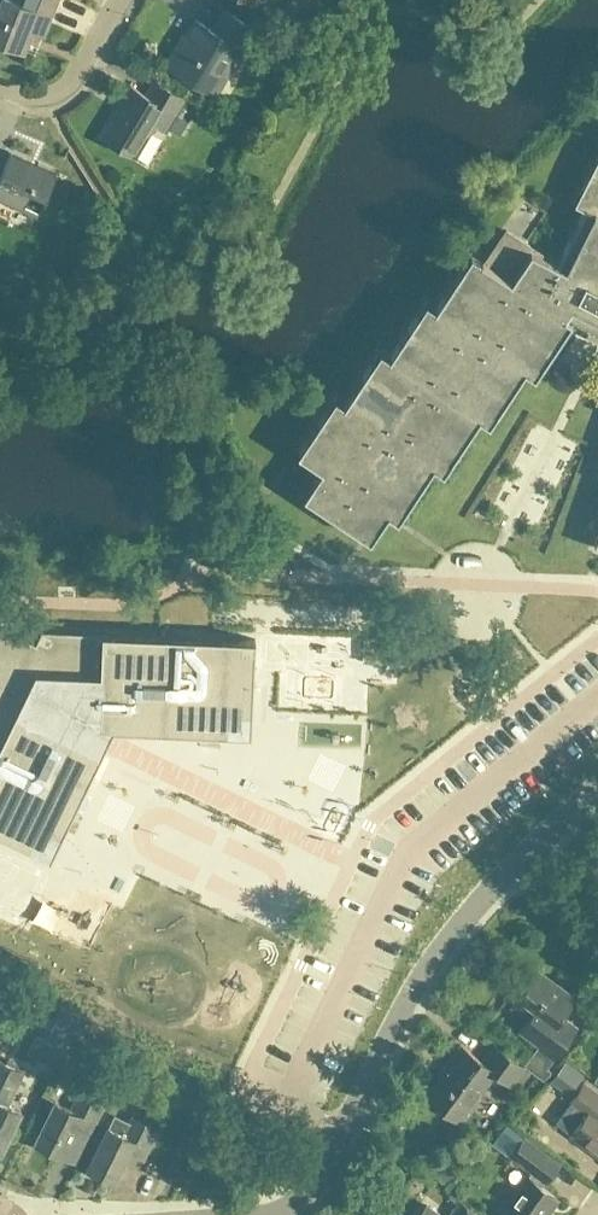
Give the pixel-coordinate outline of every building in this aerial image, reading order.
[(0,13),(0,42),(23,51),(31,30),(45,36),(59,0),(27,0),(25,4),(14,0),(5,0),(0,13)] [(258,8),(263,0),(244,0),(258,8)] [(196,22),(169,67),(216,96),(231,71),(233,73),(258,31),(224,12),(212,32),(196,22)] [(185,98),(185,99),(154,81),(145,96),(129,86),(114,112),(117,113),(102,138),(135,158),(155,126),(165,133),(178,111),(188,116),(196,104),(185,98)] [(39,219),(59,174),(12,153),(4,172),(0,170),(0,201),(39,219)] [(543,254),(508,231),(487,263),(473,254),(438,309),(428,302),(392,356),(382,349),(347,403),(336,397),(300,454),(323,469),(305,496),(371,540),(388,513),(399,520),(433,466),(444,473),(481,418),(490,425),(525,370),(535,376),(573,320),(572,319),(574,316),(597,327),(597,159),(576,203),(587,209),(559,265),(541,256),(543,254)] [(30,849),(40,828),(61,838),(102,752),(91,746),(96,737),(100,728),(114,728),(229,734),(230,711),(241,711),(253,712),(256,639),(42,630),(36,642),(0,625),(0,744),(0,834),(30,849)] [(540,1045),(537,1050),(526,1066),(544,1080),(551,1071),(548,1069),(578,1028),(564,1017),(576,1000),(537,971),(516,1001),(532,1013),(519,1031),(540,1045)] [(427,1098),(460,1122),(496,1073),(511,1085),(524,1068),(495,1047),(482,1063),(461,1047),(446,1068),(448,1069),(427,1098)] [(1,1154),(21,1112),(7,1105),(23,1072),(0,1061),(0,1153),(1,1154)] [(90,1097),(104,1104),(119,1074),(105,1067),(90,1097)] [(597,1154),(597,1093),(585,1084),(556,1121),(597,1154)] [(90,1130),(103,1104),(90,1097),(80,1092),(72,1109),(55,1101),(35,1143),(62,1156),(78,1124),(90,1130)] [(88,1169),(114,1182),(129,1152),(143,1160),(158,1129),(133,1117),(124,1135),(109,1127),(88,1169)] [(499,1214),(548,1214),(558,1201),(541,1189),(545,1183),(546,1185),(560,1166),(525,1139),(511,1157),(533,1174),(528,1180),(526,1177),(499,1214)] [(429,1173),(447,1185),(456,1173),(439,1159),(429,1173)] [(461,1203),(453,1214),(477,1214),(461,1203)] [(428,1207),(422,1214),(439,1214),(428,1207)]
